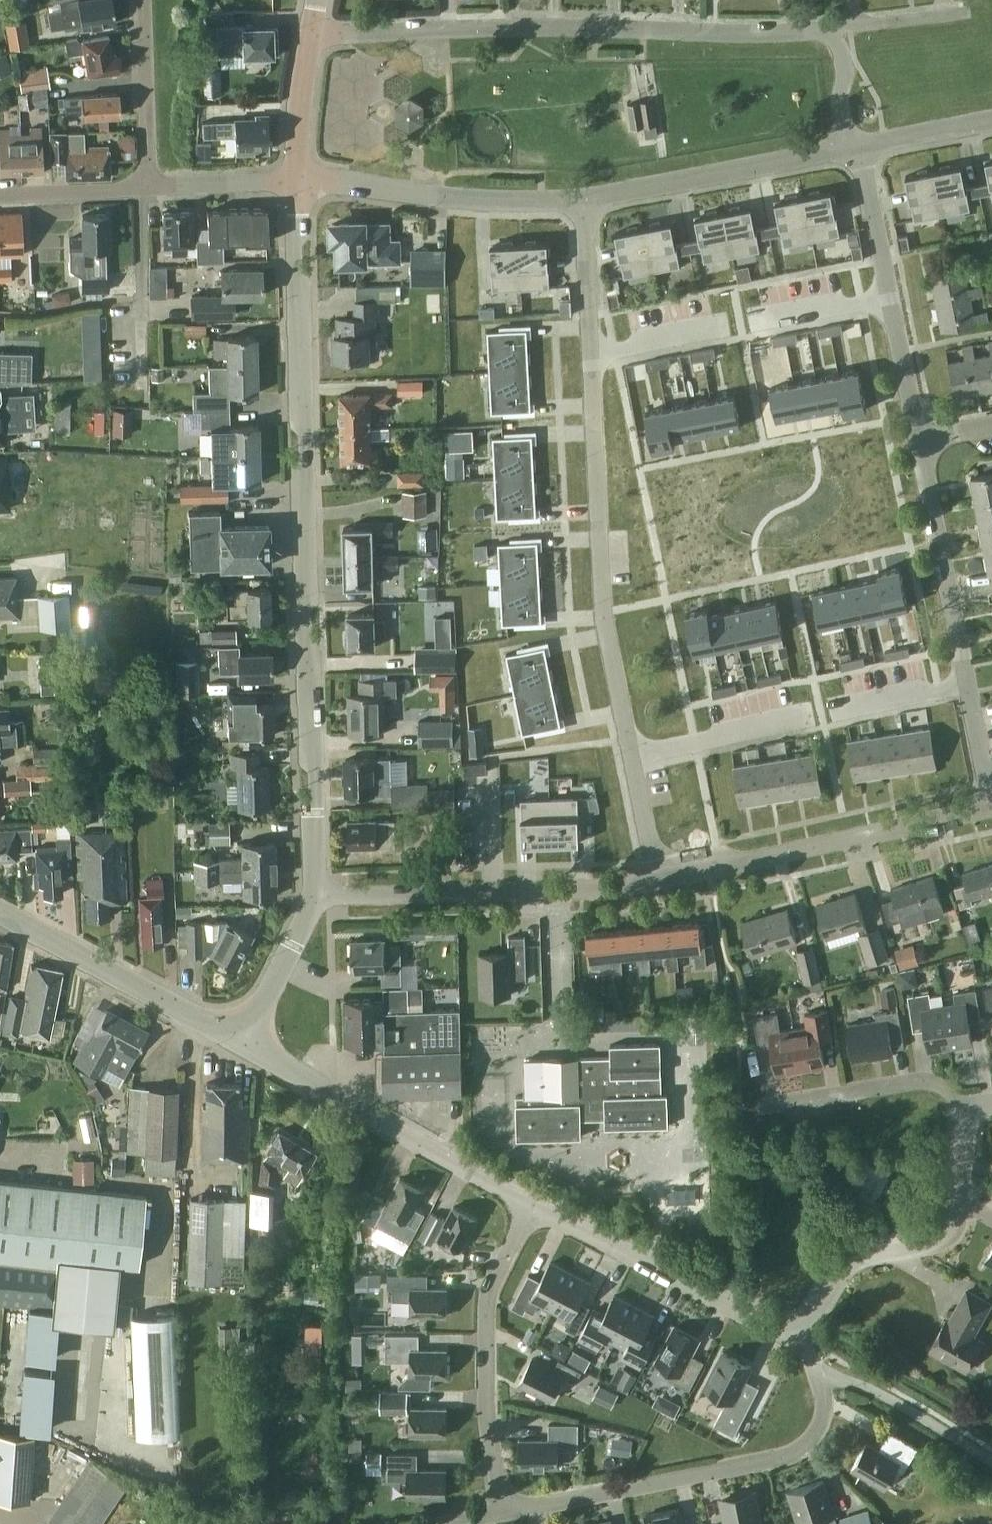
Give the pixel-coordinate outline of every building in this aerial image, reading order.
[(47,9),(51,30),(66,27),(68,33),(118,22),(113,0),(63,0),(59,1),(61,7),(47,9)] [(232,11),(206,11),(206,25),(215,25),(233,24),(232,11)] [(21,21),(5,24),(9,48),(25,46),(21,21)] [(260,53),(278,52),(277,34),(271,35),(271,25),(255,25),(254,23),(233,24),(215,25),(216,56),(244,54),(244,59),(260,58),(260,53)] [(68,54),(85,51),(90,77),(122,70),(118,52),(112,54),(108,38),(83,43),(82,39),(66,42),(68,54)] [(220,65),(202,66),(203,95),(221,94),(220,65)] [(24,74),(19,75),(21,91),(50,87),(47,66),(23,70),(24,74)] [(34,105),(32,91),(17,92),(19,107),(34,105)] [(81,94),(64,96),(65,107),(65,110),(82,108),(83,118),(99,117),(107,116),(121,115),(119,99),(119,92),(81,94)] [(401,117),(411,122),(421,117),(421,104),(411,99),(400,105),(401,117)] [(652,100),(628,103),(632,128),(646,126),(656,125),(652,100)] [(233,120),(202,121),(202,137),(235,136),(235,137),(236,151),(269,150),(268,116),(255,116),(255,119),(233,120)] [(28,137),(19,137),(21,177),(42,176),(39,131),(28,132),(28,137)] [(66,179),(109,176),(108,144),(84,145),(83,131),(51,133),(52,161),(65,160),(66,179)] [(21,177),(19,137),(9,138),(9,132),(0,133),(0,179),(21,177)] [(978,185),(980,195),(991,193),(991,159),(986,160),(990,183),(978,185)] [(950,166),(934,169),(942,214),(971,209),(968,197),(980,195),(978,185),(969,187),(966,188),(962,165),(950,167),(950,166)] [(914,220),(942,214),(934,169),(905,175),(914,220)] [(831,189),(803,195),(812,240),(840,234),(831,189)] [(784,245),(812,240),(803,195),(787,198),(787,199),(775,202),(780,224),(768,226),(770,236),(782,234),(784,245)] [(740,208),(740,207),(723,211),(732,255),(760,250),(758,238),(770,236),(768,226),(756,229),(752,206),(740,208)] [(224,261),(223,242),(245,241),(245,244),(268,243),(267,210),(250,211),(250,208),(223,209),(224,212),(207,212),(208,238),(196,239),(197,262),(224,261)] [(185,247),(192,247),(190,211),(162,212),(164,248),(171,248),(171,257),(185,256),(185,247)] [(704,261),(732,255),(723,211),(707,214),(707,215),(696,217),(697,224),(700,240),(688,242),(690,252),(702,249),(704,261)] [(0,213),(0,266),(10,265),(10,254),(23,254),(21,212),(0,213)] [(71,237),(69,237),(69,238),(69,250),(69,259),(80,259),(81,275),(106,274),(105,251),(105,249),(106,249),(108,249),(109,249),(108,240),(108,214),(108,213),(93,214),(82,214),(82,235),(82,237),(77,237),(71,237)] [(340,262),(399,261),(399,242),(389,242),(389,225),(365,225),(365,222),(333,222),(334,241),(340,241),(340,262)] [(678,254),(690,252),(688,242),(676,244),(672,222),(660,224),(660,223),(644,226),(652,271),(680,265),(678,254)] [(624,276),(652,271),(644,226),(616,232),(624,276)] [(847,234),(849,245),(859,243),(856,232),(847,234)] [(910,248),(907,235),(898,237),(900,249),(910,248)] [(547,242),(518,243),(521,289),(550,287),(547,242)] [(518,243),(490,245),(492,290),(521,289),(518,243)] [(863,257),(860,244),(851,246),(853,259),(863,257)] [(445,285),(446,248),(411,247),(411,284),(445,285)] [(155,264),(154,292),(170,293),(171,264),(155,264)] [(0,266),(0,281),(11,280),(10,265),(0,266)] [(235,315),(235,296),(262,295),(261,268),(221,269),(221,293),(190,294),(191,316),(235,315)] [(931,278),(937,306),(971,299),(983,296),(981,285),(969,288),(965,271),(931,278)] [(106,290),(106,274),(81,275),(81,291),(106,290)] [(54,305),(70,301),(68,290),(51,294),(54,305)] [(620,304),(618,292),(608,293),(611,306),(620,304)] [(974,314),(971,299),(937,306),(943,332),(989,322),(987,311),(974,314)] [(569,300),(560,300),(561,313),(570,313),(569,300)] [(375,337),(374,318),(385,318),(384,303),(356,303),(356,319),(338,319),(338,336),(334,336),(335,358),(354,358),(354,366),(369,366),(369,358),(368,337),(375,337)] [(494,308),(479,309),(480,318),(494,317),(494,308)] [(445,330),(444,314),(435,314),(436,331),(445,330)] [(205,334),(205,323),(184,323),(184,334),(205,334)] [(841,323),(829,326),(831,334),(843,331),(841,323)] [(829,326),(817,328),(819,336),(831,334),(829,326)] [(526,329),(486,331),(488,372),(528,370),(526,329)] [(443,341),(443,332),(426,332),(426,341),(443,341)] [(796,332),(785,334),(786,342),(798,340),(796,332)] [(785,334),(773,336),(774,344),(786,342),(785,334)] [(227,358),(227,367),(255,366),(254,337),(227,338),(225,340),(213,340),(213,358),(227,358)] [(991,391),(991,342),(989,342),(991,355),(976,358),(983,392),(991,391)] [(983,392),(976,358),(974,346),(963,348),(965,360),(949,363),(956,398),(983,392)] [(714,348),(702,350),(704,358),(715,356),(714,348)] [(702,350),(690,352),(692,360),(704,358),(702,350)] [(0,352),(0,384),(30,382),(31,353),(0,352)] [(669,356),(657,359),(659,366),(671,364),(669,356)] [(657,359),(646,361),(647,369),(659,366),(657,359)] [(163,379),(162,366),(151,366),(152,379),(163,379)] [(193,394),(193,412),(201,412),(228,411),(228,396),(256,395),(255,366),(227,367),(213,367),(214,393),(193,394)] [(528,370),(488,372),(490,413),(530,410),(528,370)] [(867,408),(859,370),(838,374),(846,412),(867,408)] [(846,412),(838,374),(816,378),(822,410),(843,406),(845,412),(846,412)] [(822,410),(816,378),(794,382),(800,414),(822,410)] [(421,392),(421,380),(398,380),(398,392),(421,392)] [(800,414),(794,382),(770,387),(776,418),(800,414)] [(0,387),(0,443),(5,443),(4,428),(24,427),(22,394),(1,395),(0,387)] [(733,393),(710,398),(716,429),(740,425),(733,393)] [(341,395),(342,429),(390,428),(390,426),(371,427),(371,408),(392,407),(392,394),(341,395)] [(710,398),(688,402),(694,434),(716,429),(710,398)] [(70,401),(55,401),(54,431),(70,432),(70,401)] [(688,402),(666,406),(672,438),(694,434),(688,402)] [(666,406),(644,410),(652,449),(674,445),(672,438),(666,406)] [(113,408),(112,433),(131,433),(131,408),(113,408)] [(210,427),(211,457),(257,456),(257,426),(230,427),(230,411),(228,411),(201,412),(201,427),(210,427)] [(390,428),(342,429),(343,463),(378,462),(378,450),(372,450),(372,439),(391,438),(390,428)] [(473,429),(448,430),(450,449),(474,448),(473,429)] [(531,435),(492,437),(494,478),(534,475),(531,435)] [(258,481),(257,456),(211,457),(212,483),(258,481)] [(9,508),(9,503),(5,461),(5,458),(0,459),(0,509),(9,508)] [(463,476),(463,460),(446,460),(447,476),(463,476)] [(424,484),(424,471),(398,471),(398,485),(424,484)] [(972,477),(977,502),(991,499),(991,473),(972,477)] [(534,475),(494,478),(496,518),(536,516),(534,475)] [(226,489),(194,490),(194,507),(227,506),(226,489)] [(404,492),(403,514),(424,515),(424,493),(404,492)] [(977,502),(981,525),(991,523),(991,499),(977,502)] [(220,568),(268,566),(267,526),(220,528),(220,511),(186,511),(188,568),(220,566),(220,568)] [(344,557),(375,556),(374,535),(394,534),(394,522),(360,522),(360,527),(343,528),(344,557)] [(986,549),(991,548),(991,523),(981,525),(986,549)] [(537,541),(497,543),(500,584),(539,581),(537,541)] [(375,561),(375,556),(344,557),(346,586),(376,585),(375,561)] [(181,580),(181,564),(168,565),(169,580),(181,580)] [(908,605),(900,566),(879,571),(887,609),(908,605)] [(887,609),(879,571),(878,571),(880,577),(858,582),(865,614),(887,609)] [(18,614),(15,576),(0,577),(0,615),(18,614)] [(539,581),(500,584),(502,624),(542,622),(539,581)] [(865,614),(858,582),(836,587),(843,619),(865,614)] [(270,587),(235,588),(236,603),(228,603),(229,617),(271,615),(270,587)] [(843,619),(836,587),(813,592),(820,624),(843,619)] [(71,624),(69,593),(37,595),(39,627),(71,624)] [(776,599),(752,605),(759,636),(783,631),(776,599)] [(752,605),(730,609),(737,641),(759,636),(752,605)] [(707,607),(686,612),(694,650),(716,646),(709,614),(707,607)] [(730,609),(709,614),(716,646),(737,641),(730,609)] [(385,636),(385,620),(374,620),(374,614),(349,614),(349,647),(375,646),(375,637),(385,636)] [(199,629),(200,642),(236,641),(236,628),(199,629)] [(271,654),(239,654),(239,646),(217,647),(218,674),(238,673),(238,679),(271,678),(271,654)] [(545,646),(506,654),(514,694),(553,686),(545,646)] [(908,646),(896,649),(898,656),(910,654),(908,646)] [(896,649),(884,651),(886,659),(898,656),(896,649)] [(415,670),(455,670),(455,650),(415,650),(415,670)] [(863,656),(852,658),(853,666),(865,663),(863,656)] [(852,658),(840,661),(841,668),(853,666),(852,658)] [(177,693),(199,693),(198,661),(176,662),(177,693)] [(39,672),(41,694),(55,693),(53,671),(39,672)] [(454,673),(434,674),(435,687),(454,687),(454,673)] [(780,674),(768,676),(770,684),(782,681),(780,674)] [(768,676),(757,679),(758,686),(770,684),(768,676)] [(383,694),(393,693),(397,693),(397,678),(360,679),(360,694),(348,694),(350,733),(384,732),(383,694)] [(735,683),(724,685),(725,693),(737,691),(735,683)] [(724,685),(712,688),(714,696),(725,693),(724,685)] [(553,686),(514,694),(522,734),(561,726),(553,686)] [(227,720),(226,720),(227,736),(273,734),(272,704),(255,705),(255,692),(226,693),(227,720)] [(23,742),(23,740),(36,739),(35,730),(22,731),(21,719),(8,720),(7,707),(0,708),(0,744),(23,742)] [(454,745),(453,718),(418,719),(418,745),(454,745)] [(930,729),(903,733),(909,771),(936,767),(930,729)] [(909,771),(903,733),(876,737),(882,775),(909,771)] [(855,780),(882,775),(876,737),(849,741),(855,780)] [(58,747),(33,748),(33,761),(59,760),(58,747)] [(239,808),(269,807),(267,764),(257,765),(256,750),(230,751),(231,768),(238,767),(239,808)] [(815,754),(788,758),(794,797),(821,793),(815,754)] [(381,779),(392,779),(391,757),(346,758),(347,794),(376,793),(376,788),(376,779),(381,779)] [(788,758),(762,762),(767,801),(794,797),(788,758)] [(486,760),(464,763),(465,773),(488,770),(486,760)] [(30,791),(30,779),(54,777),(53,762),(15,764),(16,779),(3,780),(4,793),(30,791)] [(741,805),(767,801),(762,762),(735,766),(741,805)] [(391,783),(392,783),(392,779),(381,779),(376,779),(376,788),(376,793),(376,795),(392,794),(391,783)] [(392,783),(391,783),(393,806),(428,804),(427,789),(427,781),(392,783)] [(454,787),(427,789),(428,804),(455,803),(454,787)] [(515,804),(515,789),(506,790),(506,805),(515,804)] [(600,810),(597,795),(588,797),(591,812),(600,810)] [(576,796),(547,797),(549,842),(578,841),(576,796)] [(547,797),(519,798),(521,844),(549,842),(547,797)] [(348,847),(396,846),(395,819),(348,820),(348,847)] [(31,829),(32,842),(38,841),(37,830),(47,830),(47,820),(31,821),(32,829),(31,829)] [(202,821),(202,843),(229,843),(229,821),(202,821)] [(32,842),(31,829),(30,829),(30,827),(0,829),(0,859),(18,858),(18,851),(32,850),(31,842),(32,842)] [(126,900),(125,886),(123,830),(75,832),(77,877),(83,876),(83,893),(85,893),(86,916),(109,915),(108,901),(126,900)] [(35,886),(43,886),(44,886),(44,895),(62,894),(61,878),(72,877),(71,838),(57,839),(57,847),(37,848),(38,871),(34,871),(35,886)] [(194,859),(194,870),(219,870),(231,869),(275,868),(274,840),(242,842),(242,856),(218,857),(218,859),(194,859)] [(991,891),(991,864),(964,873),(967,885),(956,888),(962,908),(974,904),(972,898),(991,891)] [(276,886),(275,868),(231,869),(232,880),(243,880),(243,886),(244,896),(276,895),(276,886)] [(219,870),(194,870),(194,881),(219,880),(219,870)] [(163,896),(162,886),(162,883),(162,877),(145,878),(145,884),(146,897),(139,897),(142,943),(141,943),(141,944),(163,943),(162,941),(159,896),(163,896)] [(935,877),(900,886),(892,888),(895,898),(883,901),(889,923),(901,920),(900,917),(926,909),(928,919),(945,914),(943,907),(942,904),(941,902),(941,900),(937,886),(935,877)] [(826,936),(857,927),(869,962),(888,957),(879,927),(867,931),(865,924),(855,893),(817,905),(826,936)] [(751,952),(795,941),(787,909),(742,921),(751,952)] [(178,945),(186,945),(187,956),(200,956),(201,952),(211,952),(210,954),(235,967),(252,935),(226,921),(200,921),(185,921),(185,923),(177,923),(178,945)] [(700,923),(672,926),(674,951),(678,950),(694,949),(696,968),(708,967),(706,946),(702,947),(700,923)] [(425,924),(417,924),(400,925),(400,938),(425,937),(425,924)] [(674,951),(672,926),(644,929),(646,953),(650,952),(666,951),(668,972),(680,971),(678,950),(674,951)] [(652,972),(650,952),(646,953),(644,929),(617,931),(619,956),(622,955),(638,954),(640,973),(652,972)] [(624,975),(622,955),(619,956),(617,931),(588,934),(590,958),(611,956),(613,976),(624,975)] [(480,952),(481,995),(512,994),(511,977),(527,977),(525,935),(510,935),(510,951),(480,952)] [(352,970),(382,969),(383,983),(402,982),(401,943),(385,944),(385,938),(351,939),(352,970)] [(12,943),(0,941),(0,988),(5,988),(12,943)] [(913,943),(894,948),(900,968),(919,963),(913,943)] [(813,946),(796,950),(807,992),(823,988),(813,946)] [(48,1037),(62,970),(31,964),(24,998),(10,995),(3,1032),(17,1035),(18,1031),(48,1037)] [(916,968),(899,971),(902,987),(919,984),(916,968)] [(385,999),(384,999),(385,1042),(385,1050),(384,1050),(384,1054),(377,1054),(378,1091),(385,1091),(385,1094),(463,1093),(462,1048),(461,1048),(461,1008),(423,1009),(422,986),(385,986),(385,999)] [(895,986),(879,989),(882,1005),(898,1002),(895,986)] [(984,987),(989,1017),(991,1017),(991,986),(984,987)] [(955,1003),(944,1005),(947,1025),(950,1045),(972,1041),(969,1021),(981,1019),(976,989),(953,992),(955,1003)] [(947,1025),(944,1005),(931,1007),(929,991),(908,995),(913,1030),(925,1028),(928,1049),(950,1045),(947,1025)] [(347,1043),(385,1042),(384,999),(374,999),(374,997),(345,998),(347,1043)] [(805,1026),(794,1028),(801,1069),(825,1065),(820,1039),(832,1036),(828,1008),(803,1013),(805,1026)] [(87,1040),(76,1061),(93,1070),(94,1070),(101,1074),(107,1064),(125,1073),(133,1058),(147,1032),(106,1009),(94,1032),(89,1041),(87,1040)] [(605,1018),(616,1018),(616,1009),(605,1010),(605,1018)] [(847,1024),(852,1059),(878,1055),(879,1056),(893,1054),(892,1047),(904,1046),(898,1009),(875,1012),(876,1019),(847,1024)] [(776,1073),(801,1069),(794,1028),(780,1030),(777,1012),(753,1016),(759,1047),(772,1045),(776,1073)] [(577,1019),(577,1030),(654,1028),(654,1017),(577,1019)] [(611,1055),(579,1056),(525,1057),(525,1094),(516,1094),(517,1138),(581,1137),(581,1118),(604,1117),(605,1126),(668,1125),(667,1092),(662,1092),(661,1042),(610,1043),(611,1055)] [(474,1064),(463,1064),(463,1075),(474,1075),(474,1064)] [(100,1090),(94,1079),(83,1085),(89,1096),(100,1090)] [(203,1103),(202,1158),(249,1158),(249,1102),(241,1102),(241,1084),(207,1083),(206,1103),(203,1103)] [(177,1154),(179,1088),(129,1086),(127,1151),(146,1152),(145,1171),(175,1172),(175,1154),(177,1154)] [(266,1151),(267,1152),(262,1160),(259,1181),(273,1184),(276,1166),(285,1172),(284,1174),(297,1182),(316,1151),(279,1129),(266,1151)] [(72,1181),(93,1181),(93,1157),(72,1157),(72,1181)] [(111,1157),(111,1172),(124,1172),(124,1157),(111,1157)] [(375,1195),(362,1218),(377,1226),(378,1224),(409,1241),(417,1226),(426,1212),(433,1198),(422,1192),(423,1189),(400,1177),(387,1201),(375,1195)] [(28,1307),(51,1309),(50,1323),(57,1323),(57,1321),(113,1327),(120,1262),(138,1264),(146,1194),(0,1178),(0,1303),(28,1307)] [(250,1192),(249,1224),(271,1224),(272,1192),(250,1191),(250,1192)] [(246,1197),(190,1196),(187,1279),(243,1281),(246,1197)] [(460,1249),(477,1217),(454,1205),(437,1237),(460,1249)] [(710,1208),(711,1224),(721,1224),(721,1208),(710,1208)] [(444,1218),(431,1211),(418,1236),(431,1243),(444,1218)] [(532,1297),(551,1307),(570,1271),(550,1261),(540,1279),(528,1273),(511,1306),(523,1313),(532,1297)] [(589,1281),(570,1271),(551,1307),(570,1317),(565,1327),(576,1332),(590,1305),(580,1300),(589,1281)] [(356,1272),(356,1284),(381,1284),(381,1272),(356,1272)] [(447,1288),(419,1287),(418,1273),(388,1273),(388,1287),(393,1287),(393,1299),(411,1299),(411,1314),(447,1314),(447,1288)] [(967,1290),(949,1323),(945,1320),(930,1348),(967,1368),(982,1341),(971,1335),(990,1302),(967,1290)] [(615,1340),(634,1304),(614,1294),(604,1313),(594,1307),(578,1339),(597,1348),(604,1334),(615,1340)] [(653,1314),(634,1304),(615,1340),(626,1346),(621,1356),(640,1365),(654,1338),(644,1333),(653,1314)] [(51,1309),(28,1307),(23,1357),(54,1360),(58,1323),(57,1323),(50,1323),(51,1309)] [(180,1433),(175,1314),(130,1315),(135,1435),(180,1433)] [(306,1323),(305,1353),(323,1353),(323,1323),(306,1323)] [(671,1369),(667,1377),(689,1388),(700,1367),(687,1360),(699,1338),(674,1325),(656,1360),(671,1369)] [(230,1342),(230,1326),(218,1326),(219,1342),(230,1342)] [(358,1358),(371,1358),(370,1331),(357,1331),(358,1358)] [(431,1387),(431,1375),(446,1375),(447,1349),(420,1349),(420,1333),(386,1333),(386,1360),(411,1360),(411,1375),(407,1375),(399,1382),(399,1388),(431,1387)] [(564,1358),(571,1345),(557,1338),(551,1351),(564,1358)] [(583,1354),(573,1349),(568,1360),(578,1365),(583,1354)] [(739,1389),(751,1365),(723,1350),(704,1386),(727,1398),(714,1424),(734,1434),(754,1396),(739,1389)] [(519,1381),(551,1398),(563,1375),(576,1381),(582,1370),(559,1358),(553,1369),(531,1358),(519,1381)] [(625,1367),(617,1382),(629,1389),(637,1373),(625,1367)] [(53,1370),(23,1368),(19,1429),(49,1432),(53,1370)] [(362,1376),(346,1375),(346,1388),(362,1388),(362,1376)] [(611,1407),(618,1393),(600,1383),(593,1397),(611,1407)] [(381,1410),(410,1410),(410,1434),(446,1434),(446,1407),(412,1407),(412,1391),(381,1391),(381,1410)] [(657,1405),(681,1413),(685,1401),(662,1393),(657,1405)] [(578,1449),(578,1423),(549,1423),(549,1439),(519,1439),(519,1465),(558,1465),(558,1449),(578,1449)] [(903,1471),(918,1446),(890,1429),(878,1450),(865,1443),(852,1466),(886,1486),(897,1467),(903,1471)] [(29,1498),(33,1434),(0,1432),(0,1496),(29,1498)] [(613,1436),(611,1452),(631,1455),(633,1439),(613,1436)] [(367,1451),(367,1465),(381,1465),(381,1451),(367,1451)] [(446,1496),(446,1469),(417,1469),(417,1453),(388,1453),(388,1479),(408,1479),(407,1495),(446,1496)] [(46,1516),(57,1523),(96,1523),(125,1483),(88,1456),(46,1516)] [(831,1503),(823,1479),(788,1491),(799,1523),(804,1523),(841,1512),(837,1501),(831,1503)] [(754,1493),(721,1499),(725,1523),(719,1523),(760,1523),(754,1493)] [(679,1507),(646,1513),(648,1523),(682,1523),(679,1507)] [(868,1511),(841,1519),(843,1523),(873,1523),(868,1511)]
